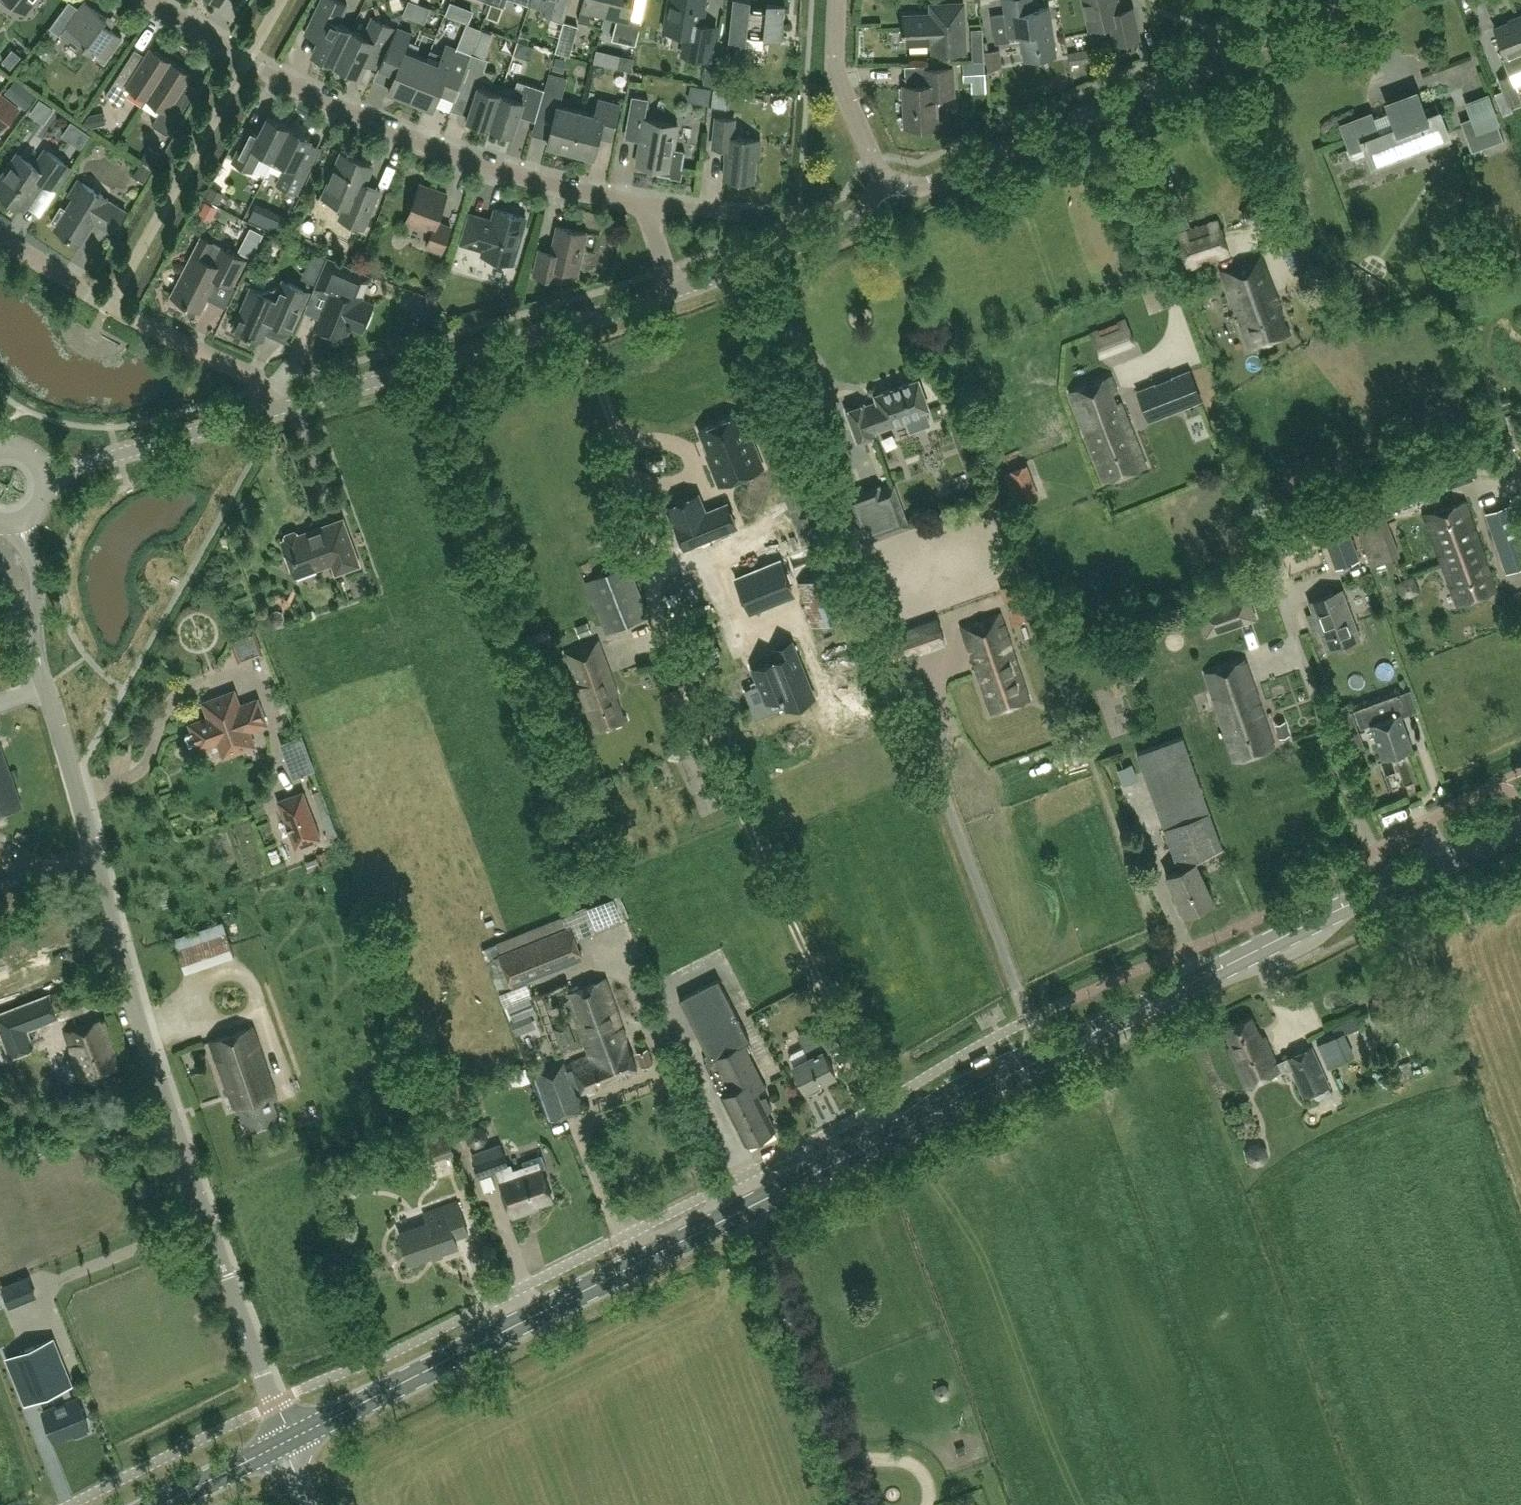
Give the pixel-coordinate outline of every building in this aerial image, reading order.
[(8,6),(13,6),(15,3),(26,12),(35,0),(1,0),(8,6)] [(351,29),(339,23),(347,4),(338,0),(321,0),(305,33),(318,39),(312,53),(335,64),(351,29)] [(530,5),(542,9),(540,14),(564,22),(570,0),(531,0),(530,5)] [(609,0),(584,0),(579,21),(589,23),(592,9),(605,13),(609,0)] [(605,13),(618,16),(612,39),(635,45),(642,21),(629,18),(633,0),(609,0),(605,13)] [(664,30),(686,34),(682,55),(710,60),(716,26),(701,23),(705,0),(670,0),(664,30)] [(746,41),(746,46),(762,48),(763,38),(782,40),(785,4),(767,3),(766,9),(750,8),(751,0),(733,0),(729,40),(746,41)] [(1021,34),(1025,59),(1056,55),(1050,7),(1034,9),(1032,0),(1004,0),(1006,13),(992,15),(996,43),(1010,41),(1009,35),(1021,34)] [(1115,0),(1083,0),(1090,28),(1110,23),(1115,44),(1140,39),(1133,8),(1118,11),(1115,0)] [(108,15),(107,17),(84,1),(79,8),(69,1),(50,28),(60,35),(66,26),(88,42),(83,48),(104,62),(122,37),(111,29),(117,21),(108,15)] [(932,14),(904,15),(904,29),(902,29),(902,33),(904,33),(905,43),(933,42),(933,52),(965,51),(963,3),(931,4),(932,14)] [(394,9),(391,17),(399,20),(402,12),(394,9)] [(351,29),(335,64),(357,74),(364,61),(375,67),(394,27),(373,17),(364,35),(351,29)] [(1519,18),(1495,28),(1506,57),(1502,58),(1508,75),(1511,74),(1520,70),(1520,24),(1519,18)] [(578,26),(564,22),(556,51),(569,55),(578,26)] [(397,27),(394,34),(380,65),(396,72),(389,89),(411,98),(427,59),(416,55),(419,45),(410,41),(413,34),(397,27)] [(971,28),(973,61),(984,60),(983,28),(971,28)] [(1146,40),(1137,42),(1140,55),(1149,53),(1146,40)] [(721,86),(727,47),(719,46),(713,85),(721,86)] [(147,98),(171,60),(151,47),(146,56),(135,49),(106,95),(121,105),(132,88),(147,98)] [(427,59),(411,98),(433,107),(440,90),(456,96),(472,53),(457,47),(453,58),(442,54),(438,64),(427,59)] [(1085,63),(1082,51),(1068,53),(1070,65),(1085,63)] [(487,59),(472,53),(456,96),(473,103),(467,119),(490,126),(503,86),(492,83),(495,73),(484,69),(487,59)] [(567,59),(556,56),(553,68),(564,71),(567,59)] [(171,60),(147,98),(163,108),(152,124),(168,134),(197,88),(186,81),(191,73),(171,60)] [(985,62),(963,62),(963,81),(972,81),(985,81),(985,62)] [(716,64),(707,63),(704,84),(713,85),(716,64)] [(925,84),(904,85),(906,126),(937,125),(936,96),(954,95),(953,67),(924,68),(925,84)] [(550,72),(545,89),(538,113),(554,117),(547,144),(571,150),(580,111),(560,106),(567,77),(550,72)] [(1497,79),(1502,90),(1509,107),(1511,106),(1520,101),(1520,99),(1515,84),(1511,74),(1508,75),(1497,79)] [(4,93),(25,110),(36,96),(15,79),(4,93)] [(515,90),(503,86),(490,126),(513,134),(521,111),(537,116),(538,113),(545,89),(518,80),(515,90)] [(697,86),(695,102),(708,104),(711,88),(697,86)] [(714,88),(711,106),(725,108),(728,90),(714,88)] [(1502,90),(1494,93),(1503,114),(1513,110),(1511,106),(1509,107),(1502,90)] [(2,129),(19,108),(0,93),(0,128),(2,129)] [(1370,114),(1341,124),(1352,154),(1366,149),(1372,166),(1448,138),(1439,113),(1425,117),(1416,93),(1387,104),(1391,116),(1373,123),(1370,114)] [(632,96),(627,127),(643,130),(637,164),(658,168),(657,174),(681,178),(685,152),(674,150),(678,125),(645,119),(649,99),(632,96)] [(1487,98),(1468,106),(1475,122),(1463,127),(1473,151),(1504,138),(1487,98)] [(595,114),(580,111),(571,150),(594,156),(599,136),(612,139),(620,105),(599,99),(595,114)] [(275,157),(290,127),(268,116),(256,140),(246,135),(233,162),(252,171),(262,151),(275,157)] [(716,117),(713,147),(728,148),(724,178),(753,181),(756,158),(758,158),(760,140),(733,137),(735,119),(716,117)] [(71,141),(81,148),(91,134),(81,127),(71,141)] [(311,138),(290,127),(275,157),(287,164),(277,184),(296,193),(320,147),(309,141),(311,138)] [(149,146),(140,160),(152,167),(161,153),(149,146)] [(22,208),(42,179),(53,187),(69,165),(48,150),(36,167),(20,155),(0,184),(0,192),(22,208)] [(342,152),(323,196),(345,205),(339,218),(364,228),(380,189),(365,183),(373,165),(342,152)] [(142,163),(133,176),(143,183),(152,169),(142,163)] [(73,198),(55,228),(81,244),(95,221),(113,232),(126,211),(108,200),(109,199),(79,180),(69,196),(73,198)] [(447,193),(420,183),(406,221),(432,230),(427,245),(442,251),(451,227),(437,222),(447,193)] [(211,186),(205,197),(219,204),(225,193),(211,186)] [(218,208),(206,202),(200,213),(212,220),(218,208)] [(484,249),(482,255),(513,264),(526,217),(495,209),(492,220),(470,214),(461,243),(484,249)] [(1187,271),(1230,256),(1218,219),(1175,233),(1187,271)] [(552,252),(540,249),(534,274),(558,280),(561,269),(578,272),(587,233),(558,226),(552,252)] [(202,237),(173,294),(185,301),(185,302),(201,311),(217,278),(232,286),(245,259),(202,237)] [(368,273),(356,268),(327,256),(313,290),(328,297),(316,326),(344,337),(349,326),(352,325),(361,329),(363,324),(366,325),(367,324),(372,312),(371,310),(369,310),(371,305),(360,300),(361,298),(358,297),(368,273)] [(1236,268),(1235,266),(1221,271),(1251,349),(1290,334),(1260,256),(1247,261),(1248,263),(1236,268)] [(252,288),(235,327),(262,339),(270,321),(291,330),(295,321),(308,291),(289,282),(262,293),(252,288)] [(1098,353),(1133,340),(1125,321),(1091,334),(1098,353)] [(1190,370),(1137,390),(1149,420),(1202,399),(1190,370)] [(1111,376),(1070,392),(1105,481),(1145,466),(1111,376)] [(931,425),(925,409),(929,408),(918,379),(875,395),(877,402),(865,406),(864,404),(847,410),(858,440),(875,434),(874,431),(903,421),(902,418),(904,417),(909,432),(931,425)] [(745,474),(746,474),(763,467),(750,435),(747,436),(738,413),(700,429),(709,450),(710,452),(710,454),(713,452),(717,459),(710,462),(720,485),(738,477),(737,475),(744,472),(745,474)] [(1418,456),(1398,465),(1414,501),(1435,492),(1418,456)] [(663,459),(649,460),(650,470),(664,468),(663,459)] [(1023,467),(1006,473),(1018,505),(1035,498),(1023,467)] [(803,479),(780,487),(800,545),(823,537),(803,479)] [(879,486),(847,498),(862,541),(907,524),(893,485),(881,490),(879,486)] [(683,542),(685,547),(736,525),(727,503),(705,512),(697,494),(690,497),(668,506),(683,542)] [(1313,506),(1335,568),(1359,559),(1337,497),(1313,506)] [(1467,505),(1427,518),(1458,604),(1496,590),(1467,505)] [(1486,515),(1506,572),(1520,567),(1520,538),(1510,506),(1486,515)] [(360,565),(343,519),(282,541),(295,577),(332,563),(336,574),(360,565)] [(1326,553),(1296,562),(1300,577),(1331,567),(1326,553)] [(786,589),(774,559),(729,577),(742,607),(786,589)] [(628,565),(587,581),(607,632),(648,616),(628,565)] [(1009,614),(1033,604),(1024,578),(1000,587),(1009,614)] [(1193,605),(1204,638),(1257,621),(1246,588),(1193,605)] [(1310,602),(1313,612),(1306,615),(1312,631),(1319,628),(1328,651),(1361,639),(1343,590),(1310,602)] [(999,614),(962,627),(992,713),(1029,700),(999,614)] [(820,645),(842,636),(834,615),(812,624),(820,645)] [(945,642),(937,619),(898,633),(906,656),(945,642)] [(587,622),(575,626),(579,638),(591,633),(587,622)] [(237,642),(249,664),(268,653),(256,631),(237,642)] [(597,641),(565,653),(596,732),(628,720),(597,641)] [(787,707),(814,696),(792,641),(775,648),(778,658),(753,668),(766,700),(781,694),(787,707)] [(1205,674),(1235,761),(1274,748),(1262,712),(1259,712),(1255,701),(1258,700),(1245,661),(1205,674)] [(1413,747),(1401,714),(1411,710),(1403,689),(1353,708),(1360,728),(1371,724),(1383,758),(1413,747)] [(209,717),(190,724),(199,749),(218,742),(223,757),(254,745),(249,730),(267,724),(257,699),(239,706),(230,701),(227,693),(203,702),(209,717)] [(1351,711),(1339,715),(1345,733),(1357,728),(1351,711)] [(1286,721),(1275,724),(1279,737),(1290,734),(1286,721)] [(280,742),(293,777),(315,769),(302,734),(280,742)] [(21,805),(0,745),(0,813),(21,805)] [(1132,763),(1117,769),(1123,784),(1139,778),(1132,763)] [(278,801),(296,848),(320,838),(303,792),(278,801)] [(1409,805),(1388,807),(1390,822),(1411,820),(1409,805)] [(1186,866),(1166,876),(1184,914),(1214,900),(1194,859),(1223,845),(1217,829),(1203,836),(1204,838),(1190,845),(1188,839),(1176,845),(1186,866)] [(328,861),(325,851),(316,854),(320,864),(328,861)] [(562,917),(520,934),(495,944),(500,955),(512,986),(583,958),(571,927),(567,928),(562,917)] [(235,956),(223,922),(174,939),(185,973),(235,956)] [(750,1041),(731,1004),(718,978),(680,999),(692,1024),(707,1054),(704,1055),(707,1060),(704,1062),(745,1144),(775,1129),(767,1111),(772,1109),(766,1097),(760,1100),(756,1091),(765,1087),(744,1044),(750,1041)] [(590,1056),(601,1084),(638,1069),(605,979),(568,994),(590,1056)] [(51,993),(0,1013),(0,1028),(11,1055),(33,1046),(26,1029),(59,1016),(51,993)] [(529,996),(509,1004),(515,1019),(535,1011),(529,996)] [(1316,1041),(1318,1043),(1317,1044),(1328,1068),(1349,1058),(1340,1037),(1362,1026),(1358,1016),(1332,1027),(1334,1033),(1316,1041)] [(1280,1072),(1274,1058),(1264,1036),(1260,1038),(1251,1018),(1224,1030),(1231,1046),(1227,1047),(1245,1087),(1280,1072)] [(103,1019),(67,1031),(72,1045),(70,1046),(82,1080),(119,1067),(103,1019)] [(804,1047),(804,1048),(791,1054),(790,1058),(794,1066),(793,1066),(805,1090),(835,1075),(824,1052),(840,1044),(828,1021),(814,1027),(820,1039),(804,1047)] [(577,1047),(568,1022),(553,1028),(562,1052),(577,1047)] [(253,1026),(211,1040),(237,1113),(241,1111),(248,1129),(280,1118),(274,1100),(278,1098),(253,1026)] [(1312,1047),(1286,1058),(1278,1062),(1282,1070),(1288,1072),(1292,1071),(1303,1097),(1329,1085),(1312,1047)] [(647,1049),(637,1053),(643,1067),(653,1063),(647,1049)] [(601,1084),(590,1056),(572,1063),(583,1091),(601,1084)] [(566,1060),(536,1071),(548,1105),(554,1123),(566,1119),(585,1112),(578,1094),(566,1060)] [(1243,1118),(1232,1122),(1235,1130),(1246,1126),(1243,1118)] [(484,1145),(488,1137),(486,1130),(479,1125),(471,1128),(466,1135),(469,1143),(475,1148),(482,1146),(484,1145)] [(454,1152),(446,1130),(419,1139),(427,1162),(454,1152)] [(1265,1163),(1269,1155),(1266,1146),(1257,1142),(1249,1145),(1245,1153),(1248,1162),(1256,1166),(1265,1163)] [(523,1161),(525,1166),(512,1170),(510,1166),(508,1166),(502,1149),(497,1150),(495,1146),(473,1154),(475,1158),(474,1159),(480,1177),(500,1171),(504,1182),(501,1183),(513,1216),(528,1211),(527,1208),(553,1199),(542,1169),(546,1167),(542,1154),(523,1161)] [(428,1224),(400,1234),(410,1264),(458,1247),(455,1238),(468,1233),(457,1202),(425,1213),(428,1224)] [(1,1287),(10,1307),(36,1296),(28,1276),(1,1287)] [(55,1439),(74,1431),(76,1435),(87,1431),(86,1427),(89,1426),(77,1396),(73,1397),(68,1386),(72,1385),(54,1338),(18,1352),(23,1365),(12,1369),(25,1403),(53,1392),(58,1403),(43,1409),(55,1439)] [(957,1456),(966,1453),(963,1445),(954,1448),(957,1456)]
